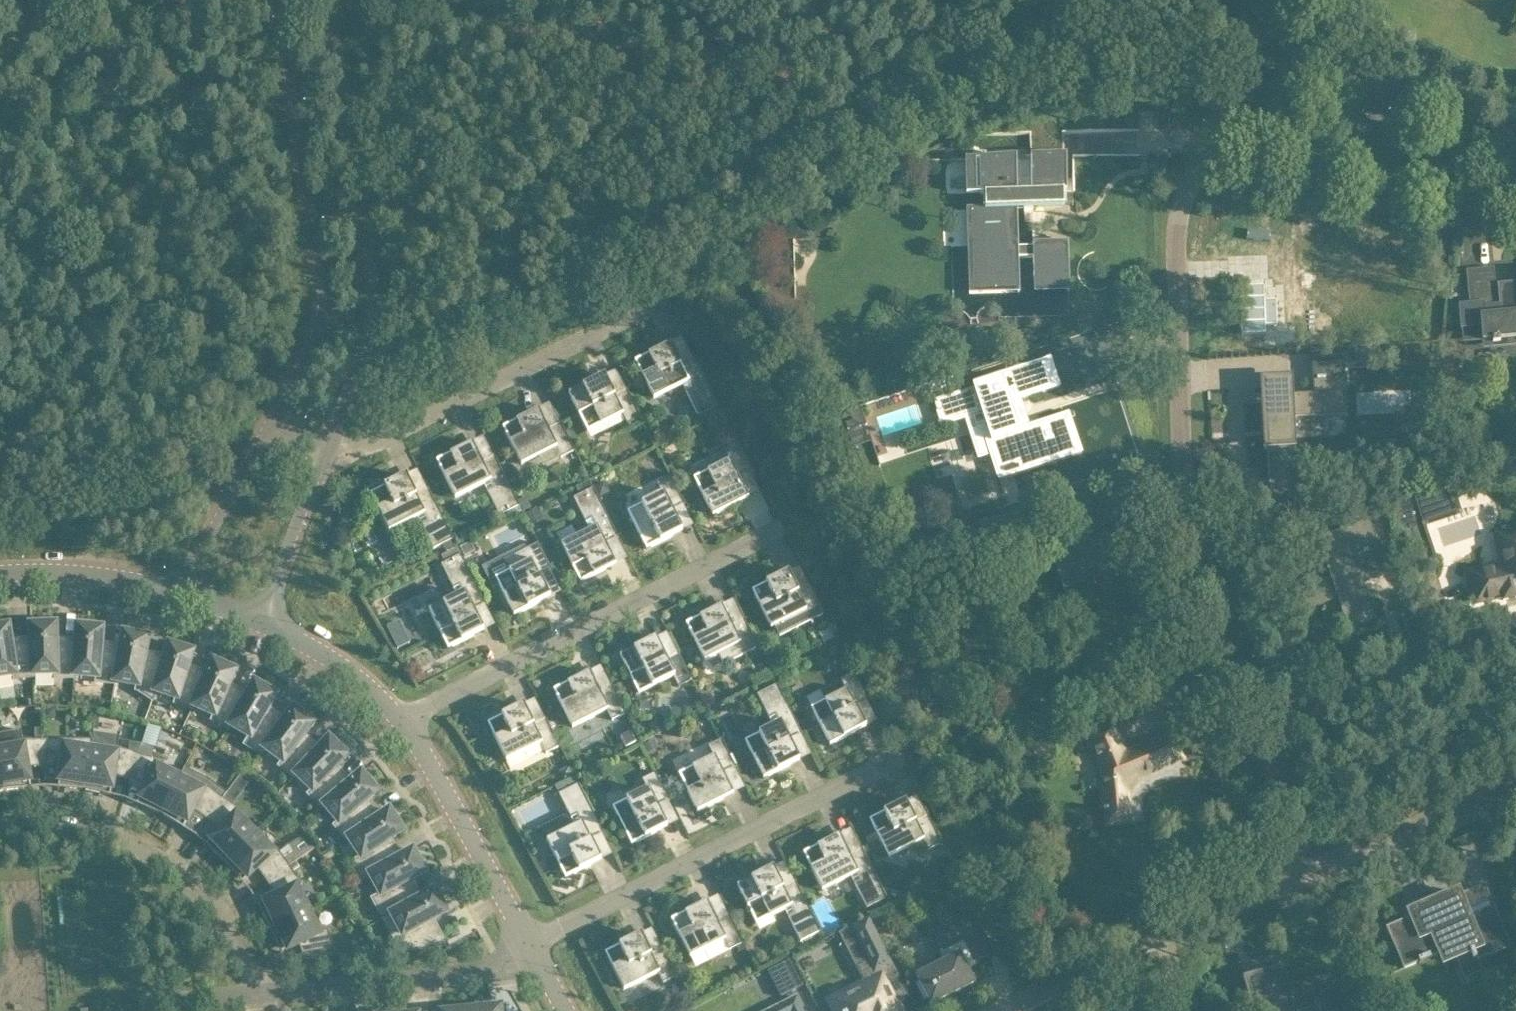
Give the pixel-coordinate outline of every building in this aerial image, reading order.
[(1015,158),(979,159),(980,179),(980,192),(980,194),(984,194),(985,207),(983,207),(983,209),(985,278),(1017,277),(1019,277),(1019,257),(1033,257),(1034,276),(1067,275),(1069,275),(1068,241),(1033,242),(1033,246),(1018,246),(1017,207),(1064,206),(1064,192),(1066,192),(1065,157),(1030,158),(1031,178),(1031,191),(1016,191),(1015,158)] [(1458,304),(1461,329),(1481,327),(1482,341),(1490,340),(1491,347),(1499,347),(1498,339),(1515,338),(1515,283),(1498,285),(1498,286),(1495,286),(1494,268),(1467,270),(1468,290),(1470,303),(1458,304)] [(681,362),(673,347),(671,343),(661,348),(635,361),(654,398),(682,384),(698,416),(708,412),(711,419),(722,413),(718,406),(693,356),(681,362)] [(1377,349),(1354,350),(1354,360),(1354,366),(1378,365),(1377,349)] [(1289,387),(1264,388),(1267,447),(1294,445),(1293,444),(1292,444),(1290,414),(1344,411),(1342,381),(1346,381),(1344,356),(1312,358),(1313,383),(1314,393),(1293,394),(1290,394),(1289,387)] [(976,387),(933,401),(936,410),(957,421),(984,412),(989,425),(970,431),(979,457),(990,454),(997,475),(1008,471),(1025,466),(1026,470),(1040,466),(1039,461),(1056,455),(1075,449),(1064,418),(1063,414),(1029,426),(1021,399),(1041,393),(1032,368),(1012,374),(1001,378),(976,387)] [(614,396),(607,380),(605,376),(569,394),(588,432),(622,414),(628,425),(641,418),(627,389),(614,396)] [(1211,429),(1235,429),(1235,391),(1211,391),(1211,429)] [(860,424),(866,422),(860,405),(848,409),(852,420),(860,424)] [(529,414),(503,427),(512,445),(522,465),(538,457),(556,447),(562,458),(575,451),(570,440),(561,422),(559,423),(550,428),(548,429),(541,413),(538,409),(529,414)] [(235,444),(235,433),(224,433),(224,444),(235,444)] [(482,462),(474,447),(472,442),(437,460),(456,498),(484,484),(500,516),(520,506),(495,456),(482,462)] [(713,516),(739,503),(749,498),(739,478),(751,472),(737,443),(723,450),(728,461),(694,478),(713,516)] [(416,495),(408,480),(406,475),(371,493),(389,531),(418,517),(434,549),(444,544),(448,552),(458,547),(429,489),(416,495)] [(662,494),(628,511),(638,531),(647,549),(672,536),(682,531),(680,527),(673,511),(685,505),(671,476),(657,483),(662,494)] [(603,483),(595,487),(600,497),(609,493),(603,483)] [(581,582),(606,569),(616,564),(606,545),(619,538),(594,488),(574,498),(590,530),(562,544),(581,582)] [(1415,495),(1390,503),(1400,534),(1402,533),(1408,550),(1430,543),(1424,526),(1415,498),(1415,495)] [(526,497),(518,501),(524,512),(531,508),(526,497)] [(538,508),(525,514),(531,526),(544,520),(538,508)] [(1321,583),(1296,591),(1302,610),(1337,598),(1343,596),(1354,626),(1373,619),(1362,587),(1361,583),(1371,580),(1372,584),(1388,578),(1382,559),(1376,544),(1368,520),(1352,525),(1341,529),(1342,531),(1337,533),(1319,539),(1332,579),(1331,579),(1330,579),(1329,579),(1327,579),(1326,580),(1325,581),(1324,582),(1324,583),(1323,583),(1321,583)] [(1506,534),(1511,556),(1501,559),(1502,564),(1467,572),(1474,601),(1502,595),(1503,600),(1515,597),(1515,532),(1506,534)] [(471,541),(459,547),(464,557),(476,551),(471,541)] [(514,615),(540,602),(550,597),(540,578),(553,571),(538,543),(504,560),(509,571),(495,578),(514,615)] [(447,602),(429,611),(448,648),(474,636),(484,631),(482,626),(474,611),(475,610),(485,605),(487,605),(478,587),(462,557),(458,547),(448,552),(442,555),(445,563),(442,564),(458,596),(447,602)] [(798,592),(790,576),(788,572),(752,590),(771,628),(775,626),(780,636),(825,614),(810,585),(798,592)] [(434,586),(419,595),(428,610),(444,601),(434,586)] [(732,625),(724,610),(722,605),(686,623),(705,661),(719,654),(724,665),(759,647),(744,619),(732,625)] [(36,624),(31,625),(31,636),(31,640),(34,675),(56,674),(56,678),(75,678),(75,676),(76,641),(56,641),(56,638),(56,624),(51,624),(51,621),(36,621),(36,624)] [(398,621),(387,627),(398,649),(409,643),(398,621)] [(15,675),(16,679),(34,677),(34,675),(31,640),(11,643),(11,639),(9,625),(3,626),(3,623),(0,623),(0,677),(15,675)] [(76,641),(75,676),(97,677),(97,682),(115,683),(116,681),(121,647),(101,645),(101,642),(103,628),(97,627),(98,624),(83,623),(83,626),(78,626),(77,637),(76,641)] [(121,647),(116,681),(136,685),(138,686),(137,690),(138,690),(153,700),(155,692),(165,658),(145,654),(146,651),(149,637),(144,636),(144,633),(130,630),(129,633),(124,632),(122,643),(121,647)] [(666,658),(658,643),(656,638),(620,656),(639,694),(674,677),(679,687),(692,680),(678,652),(666,658)] [(165,658),(155,692),(177,699),(175,703),(193,708),(194,706),(207,674),(188,668),(189,665),(193,651),(189,650),(190,646),(176,642),(175,645),(169,644),(166,655),(165,658)] [(207,674),(194,706),(214,716),(212,720),(229,727),(230,726),(247,695),(229,687),(230,683),(236,671),(231,668),(232,665),(219,659),(218,662),(213,660),(208,671),(207,674)] [(599,691),(592,676),(590,672),(554,689),(573,727),(607,710),(613,720),(626,714),(612,685),(599,691)] [(830,745),(856,732),(866,727),(856,708),(869,701),(854,673),(841,680),(846,690),(811,708),(830,745)] [(247,695),(230,726),(250,737),(245,744),(261,753),(265,748),(284,720),(267,710),(269,707),(276,695),(272,692),(274,689),(261,681),(259,684),(255,682),(249,692),(247,695)] [(764,778),(790,765),(800,760),(790,741),(802,734),(777,684),(757,694),(773,726),(745,740),(751,753),(755,760),(757,764),(764,778)] [(533,724),(526,709),(523,705),(488,723),(507,760),(541,743),(546,754),(560,747),(546,718),(533,724)] [(284,720),(265,748),(282,762),(280,766),(294,777),(296,775),(319,749),(303,737),(305,734),(314,723),(310,720),(312,717),(300,708),(298,711),(294,708),(286,717),(284,720)] [(56,710),(46,710),(46,719),(56,719),(56,710)] [(1124,754),(1112,726),(1089,735),(1104,771),(1106,797),(1104,799),(1105,809),(1103,809),(1103,813),(1107,812),(1108,824),(1128,822),(1126,792),(1139,778),(1140,778),(1139,776),(1181,759),(1171,735),(1124,754)] [(44,728),(35,728),(35,737),(44,737),(44,728)] [(20,730),(0,733),(0,763),(5,791),(25,789),(23,781),(30,780),(28,767),(45,767),(44,740),(22,740),(20,730)] [(631,731),(621,737),(626,747),(636,741),(631,731)] [(91,749),(85,790),(104,794),(105,787),(112,788),(114,775),(130,780),(139,754),(119,748),(118,747),(119,736),(94,732),(93,739),(91,749)] [(319,749),(296,775),(312,791),(309,794),(322,807),(324,805),(350,782),(335,768),(338,766),(348,755),(344,752),(346,750),(335,739),(333,742),(329,738),(321,747),(319,749)] [(93,739),(44,740),(45,767),(45,779),(60,779),(60,780),(66,781),(65,788),(85,790),(91,749),(93,739)] [(698,811),(723,799),(734,794),(724,774),(736,768),(722,739),(708,746),(714,756),(679,774),(698,811)] [(655,740),(643,745),(647,753),(659,748),(655,740)] [(139,754),(130,780),(146,785),(140,797),(146,800),(143,807),(161,814),(180,778),(157,766),(160,761),(151,758),(154,749),(142,745),(141,745),(139,754)] [(751,753),(740,759),(746,769),(757,764),(755,760),(751,753)] [(569,766),(559,771),(564,781),(573,776),(569,766)] [(207,820),(223,798),(227,792),(207,778),(185,767),(180,778),(161,814),(178,825),(182,818),(188,821),(193,810),(207,820)] [(350,782),(324,805),(338,822),(335,825),(347,839),(348,838),(377,818),(364,803),(367,800),(377,791),(374,788),(377,785),(368,774),(365,776),(361,772),(352,780),(350,782)] [(632,845),(657,832),(667,827),(658,807),(670,801),(656,772),(642,779),(647,789),(613,807),(632,845)] [(569,813),(540,827),(546,840),(565,878),(591,865),(601,860),(599,856),(591,840),(593,839),(602,835),(604,834),(595,816),(579,784),(575,776),(573,776),(564,781),(555,785),(559,794),(568,813),(569,813)] [(225,862),(255,833),(237,815),(241,811),(223,798),(207,820),(220,830),(211,839),(216,844),(210,849),(225,862)] [(915,821),(907,806),(905,801),(870,819),(876,832),(880,839),(869,845),(867,845),(869,850),(875,852),(884,847),(889,857),(923,840),(928,850),(942,843),(928,815),(915,821)] [(377,818),(348,838),(361,857),(354,862),(364,878),(370,875),(400,857),(388,840),(392,838),(403,831),(400,826),(403,824),(395,812),(392,814),(389,810),(380,816),(377,818)] [(876,832),(865,837),(869,845),(880,839),(876,832)] [(255,833),(225,862),(238,877),(244,872),(248,877),(257,868),(267,882),(290,866),(315,849),(305,834),(289,845),(293,850),(283,857),(277,847),(273,851),(255,833)] [(849,854),(841,839),(839,834),(829,839),(803,852),(822,890),(851,876),(867,908),(876,904),(879,911),(890,905),(887,898),(862,848),(849,854)] [(400,857),(370,875),(379,892),(380,894),(373,898),(384,919),(391,914),(419,898),(410,880),(413,878),(425,872),(423,867),(425,866),(418,853),(415,854),(413,850),(403,855),(400,857)] [(965,869),(953,875),(964,895),(975,889),(969,876),(975,873),(971,865),(970,866),(965,869)] [(268,907),(261,910),(271,928),(308,910),(297,887),(303,885),(297,876),(290,866),(267,882),(277,896),(265,901),(268,907)] [(783,887),(775,872),(773,868),(737,886),(756,924),(785,909),(801,941),(821,931),(795,881),(783,887)] [(945,880),(938,884),(941,891),(948,888),(945,880)] [(419,898),(391,914),(402,934),(398,937),(405,950),(445,946),(431,920),(434,919),(447,912),(444,907),(447,906),(440,893),(437,894),(435,890),(422,896),(419,898)] [(1469,918),(1460,897),(1457,891),(1409,911),(1411,917),(1406,919),(1407,921),(1390,929),(1392,934),(1389,935),(1403,970),(1439,955),(1444,965),(1471,954),(1475,963),(1509,948),(1493,909),(1469,918)] [(717,921),(709,905),(707,901),(671,919),(690,957),(725,939),(730,950),(744,943),(729,914),(717,921)] [(308,910),(271,928),(278,946),(285,943),(288,949),(299,944),(304,960),(332,957),(336,957),(328,929),(324,930),(319,933),(308,910)] [(920,982),(916,984),(924,1000),(928,998),(931,1004),(944,998),(960,990),(974,983),(967,970),(976,963),(975,961),(979,959),(993,952),(984,934),(973,912),(959,919),(944,927),(953,945),(942,951),(941,951),(943,963),(917,976),(920,982)] [(883,914),(873,919),(878,930),(889,925),(883,914)] [(834,1002),(834,1003),(836,1007),(838,1010),(897,1010),(884,984),(899,976),(869,918),(851,927),(839,933),(841,936),(856,966),(856,967),(857,967),(862,978),(862,980),(866,986),(848,995),(835,1001),(834,1002)] [(651,954),(643,938),(641,934),(605,952),(624,990),(659,973),(664,983),(677,976),(663,948),(651,954)] [(789,960),(767,971),(781,997),(802,986),(789,960)] [(1243,977),(1252,1009),(1252,1010),(1295,1010),(1299,1010),(1299,1009),(1314,1005),(1314,1007),(1315,1010),(1349,1010),(1338,971),(1288,985),(1286,986),(1287,991),(1279,994),(1272,969),(1268,970),(1243,977)] [(796,997),(768,1010),(804,1010),(796,997)]
